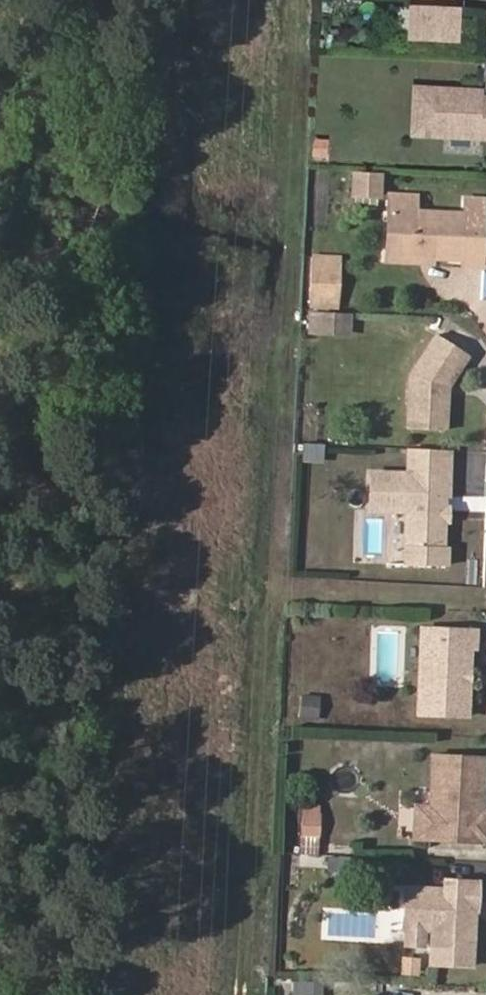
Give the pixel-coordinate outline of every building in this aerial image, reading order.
[(443,18),(444,0),(409,0),(409,17),(407,18),(406,46),(452,48),(453,18),(443,18)] [(475,105),(448,104),(448,97),(409,96),(407,142),(472,145),(473,143),(485,144),(485,106),(475,105)] [(352,194),(384,196),(386,170),(354,167),(352,194)] [(416,216),(417,200),(389,198),(388,216),(399,216),(396,261),(434,263),(460,264),(481,266),(485,204),(465,203),(464,219),(416,216)] [(434,263),(396,261),(399,216),(388,216),(386,265),(434,268),(434,263)] [(337,301),(339,264),(316,262),(314,301),(337,301)] [(313,309),(337,310),(337,301),(314,301),(313,309)] [(347,339),(347,321),(312,319),(312,337),(347,339)] [(447,391),(468,359),(437,338),(409,380),(407,433),(445,434),(446,400),(442,400),(443,391),(447,391)] [(443,500),(448,500),(448,454),(415,453),(414,479),(406,478),(370,477),(369,514),(406,515),(405,569),(446,570),(446,552),(442,552),(443,525),(443,512),(443,500)] [(415,453),(407,453),(406,478),(414,479),(415,453)] [(465,653),(465,635),(411,631),(406,716),(455,720),(459,652),(465,653)] [(481,760),(431,757),(429,809),(427,842),(485,845),(485,813),(480,812),(472,812),(473,796),(480,796),(481,760)] [(480,812),(480,796),(473,796),(472,812),(480,812)] [(305,802),(305,849),(324,849),(324,802),(305,802)] [(418,808),(417,842),(427,842),(429,809),(418,808)] [(453,893),(415,892),(413,932),(418,932),(435,933),(445,934),(444,967),(484,969),(485,924),(478,924),(478,913),(485,913),(485,885),(453,883),(453,893)] [(485,920),(485,913),(478,913),(478,924),(485,924),(485,920)] [(418,947),(434,948),(435,933),(418,932),(418,947)] [(305,987),(305,994),(324,994),(324,987),(305,987)]
